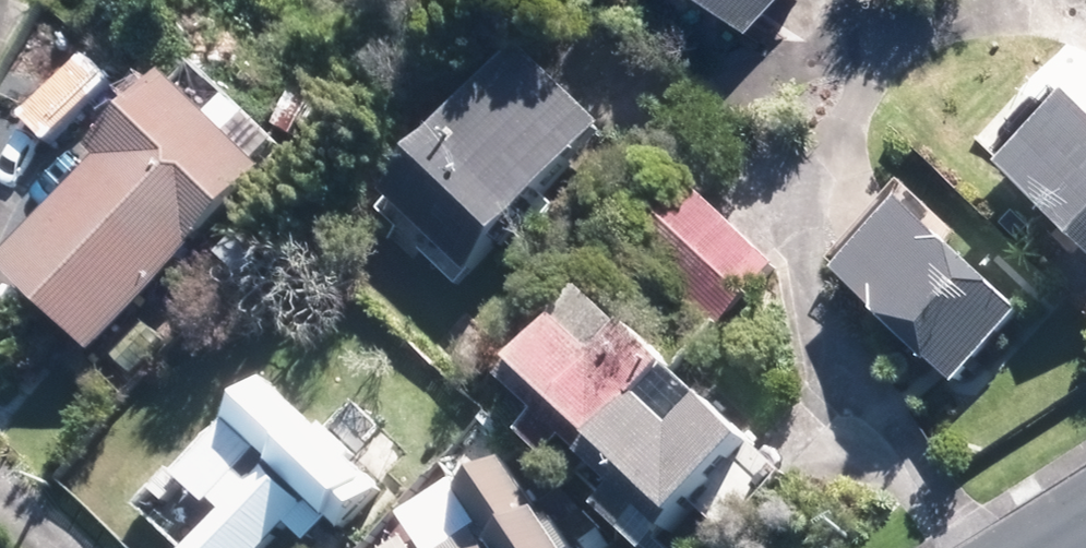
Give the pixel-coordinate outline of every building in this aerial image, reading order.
[(766,17),(781,0),(748,0),(766,17)] [(635,127),(551,42),(398,193),(481,278),(635,127)] [(308,151),(210,58),(16,261),(114,354),(308,151)] [(1012,162),(1085,239),(1085,91),(1012,162)] [(721,326),(783,264),(693,176),(631,238),(721,326)] [(1042,306),(913,181),(832,264),(962,389),(1042,306)] [(603,286),(515,381),(554,417),(539,433),(663,547),(668,547),(703,510),(733,538),(782,485),(752,458),(769,440),(603,286)] [(282,388),(233,441),(250,456),(215,494),(233,510),(199,547),(273,547),(309,507),(350,545),(397,492),(282,388)] [(512,453),(412,522),(422,536),(404,547),(577,547),(512,453)]
